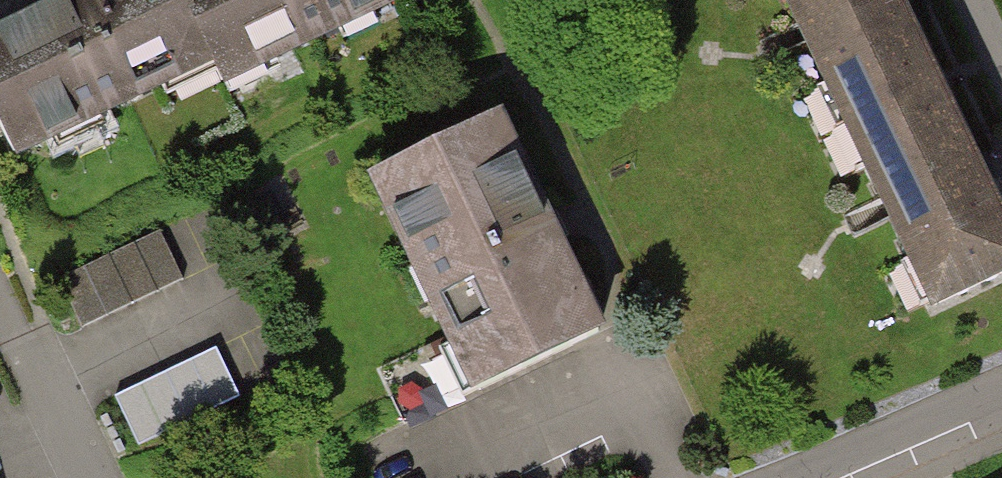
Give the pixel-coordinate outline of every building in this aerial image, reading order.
[(205,56),(179,0),(19,0),(0,8),(0,102),(23,149),(205,56)] [(205,56),(214,78),(379,0),(179,0),(205,56)] [(892,0),(771,0),(924,314),(1001,276),(1001,226),(892,0)] [(464,375),(602,311),(500,95),(362,159),(464,375)] [(70,271),(92,318),(192,272),(170,224),(70,271)] [(231,346),(124,378),(140,432),(248,399),(231,346)]
